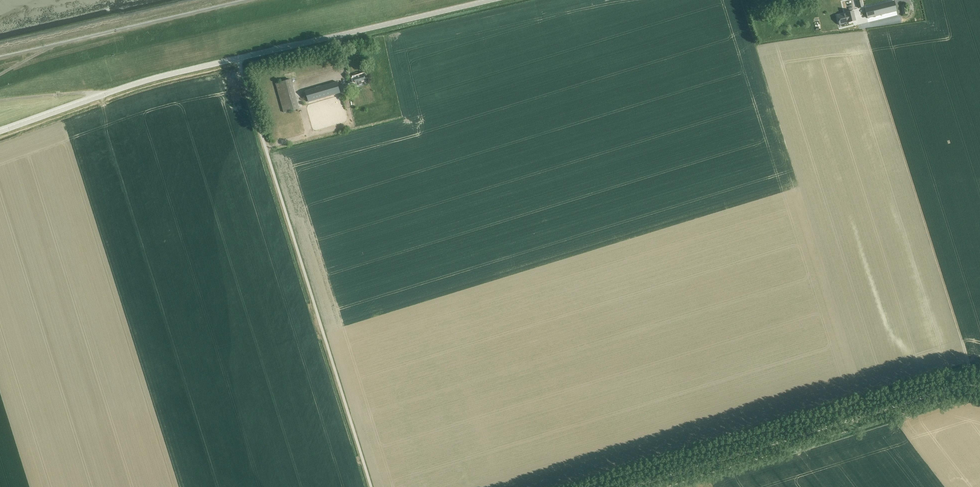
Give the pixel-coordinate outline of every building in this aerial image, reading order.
[(894,1),(865,8),(867,18),(897,11),(894,1)] [(840,14),(837,15),(839,25),(840,25),(843,24),(844,24),(844,23),(848,22),(848,23),(852,22),(856,21),(853,11),(854,11),(853,11),(849,12),(846,13),(846,14),(847,16),(843,16),(843,14),(840,14)] [(362,81),(366,80),(364,74),(360,75),(360,76),(354,78),(355,83),(358,82),(359,85),(363,84),(362,81)] [(276,83),(284,113),(299,108),(291,79),(276,83)] [(305,91),(309,102),(340,93),(337,82),(305,91)]
